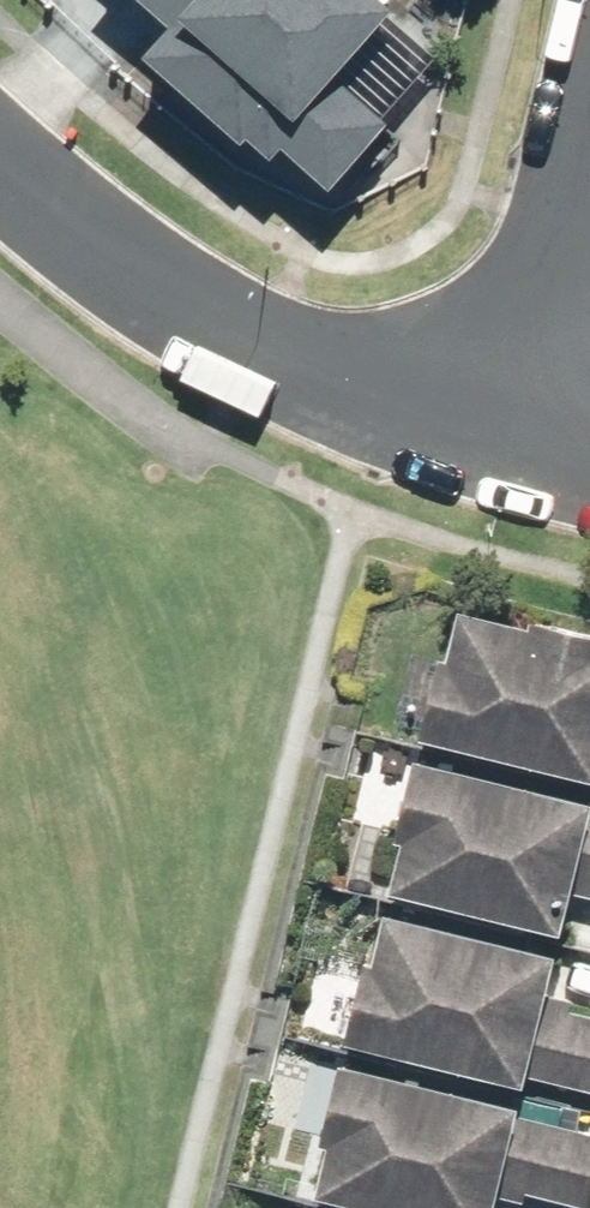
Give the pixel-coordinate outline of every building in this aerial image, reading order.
[(182,21),(154,54),(253,135),(255,132),(285,157),(293,148),(342,188),(398,121),(347,78),(409,4),(405,0),(157,0),(182,21)] [(428,730),(589,768),(589,618),(539,606),(537,613),(467,597),(455,647),(448,646),(428,730)] [(422,751),(403,832),(410,834),(399,882),(570,923),(577,891),(589,894),(589,791),(422,751)] [(352,1033),(532,1076),(533,1073),(589,1087),(589,1007),(576,1004),(579,994),(553,988),(564,943),(393,902),(380,952),(372,950),(352,1033)] [(589,1201),(589,1127),(522,1111),(526,1096),(348,1053),(329,1134),(336,1136),(325,1185),(422,1207),(500,1207),(503,1193),(527,1199),(530,1187),(589,1201)]
